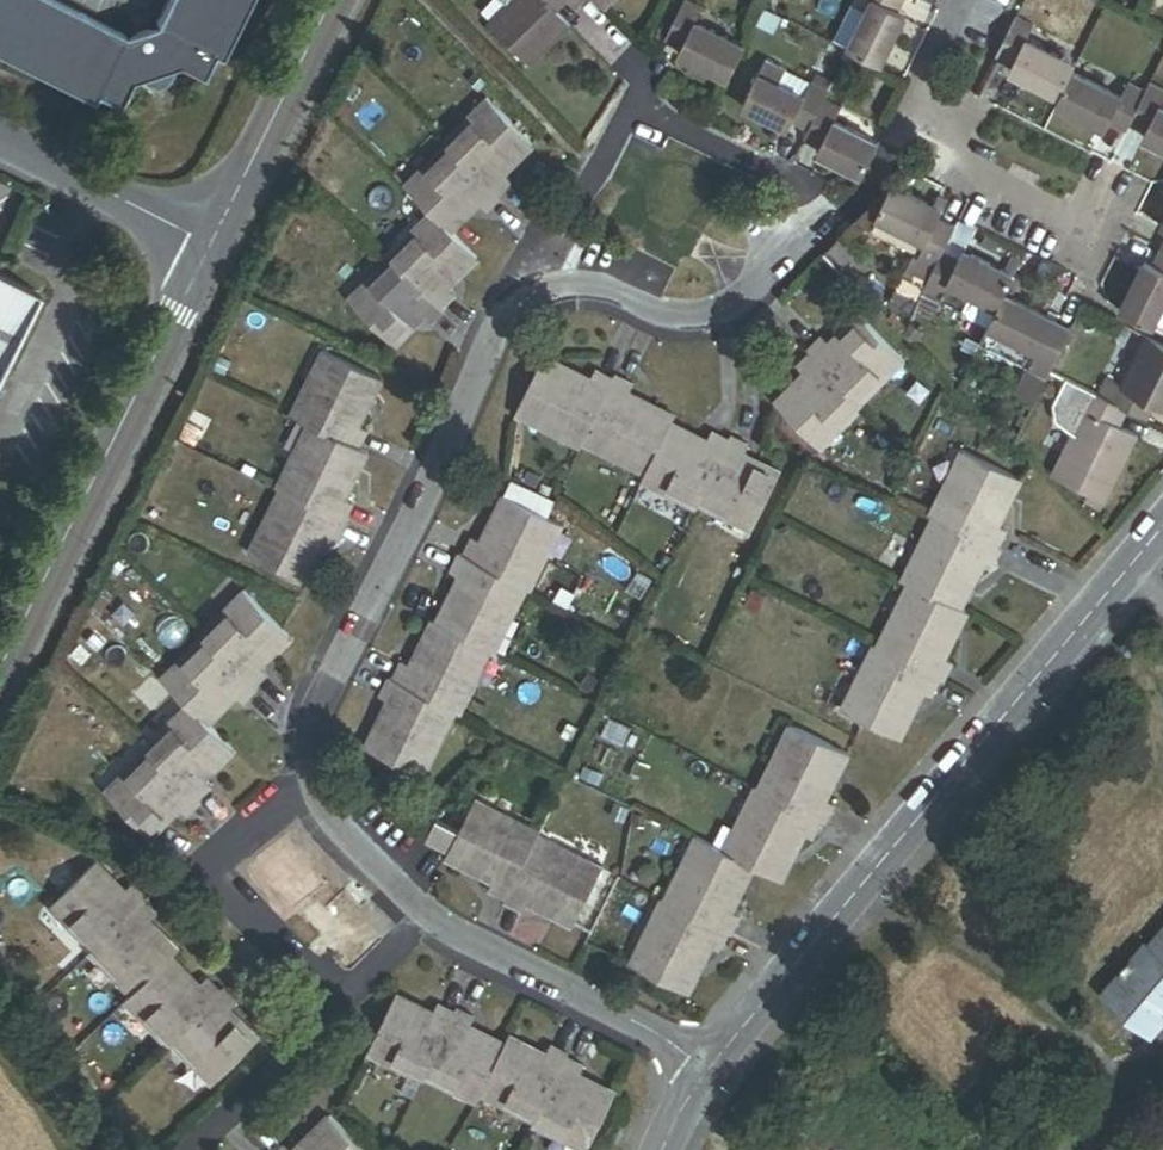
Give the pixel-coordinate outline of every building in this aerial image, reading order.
[(247,0),(166,0),(152,28),(148,26),(142,26),(136,26),(131,29),(126,32),(122,37),(121,38),(42,0),(0,0),(0,62),(89,105),(92,99),(115,110),(129,80),(131,83),(135,87),(140,89),(146,91),(151,91),(156,90),(162,87),(166,84),(169,78),(170,73),(171,67),(200,81),(212,59),(217,62),(247,0)] [(548,4),(553,0),(503,0),(506,3),(488,22),(529,63),(568,24),(548,4)] [(693,18),(700,5),(690,0),(681,0),(663,36),(680,44),(689,48),(685,57),(727,78),(744,44),(693,18)] [(902,0),(870,0),(846,48),(880,64),(901,22),(893,18),(897,10),(902,0)] [(901,22),(905,14),(897,10),(893,18),(901,22)] [(1070,68),(1074,61),(1025,36),(1031,24),(1014,15),(994,54),(1012,64),(1018,67),(1015,74),(1056,95),(1070,68)] [(680,44),(676,53),(685,57),(689,48),(680,44)] [(826,82),(840,56),(829,50),(815,76),(826,82)] [(766,62),(760,73),(802,95),(808,83),(766,62)] [(1015,74),(1018,67),(1012,64),(1009,71),(1015,74)] [(1128,121),(1144,90),(1129,82),(1122,95),(1070,68),(1056,95),(1053,102),(1098,125),(1102,118),(1109,121),(1124,129),(1128,121)] [(476,72),(468,80),(478,90),(486,82),(476,72)] [(822,96),(827,86),(811,78),(808,83),(802,95),(760,73),(757,72),(740,105),(778,124),(782,115),(791,119),(806,127),(822,96)] [(1158,103),(1162,94),(1162,90),(1148,82),(1144,90),(1128,121),(1145,130),(1152,133),(1148,141),(1162,148),(1162,106),(1158,103)] [(877,143),(832,120),(840,105),(822,96),(806,127),(802,137),(819,146),(826,149),(822,157),(860,177),(877,143)] [(511,164),(532,143),(490,102),(472,121),(468,116),(443,141),(446,143),(495,192),(508,180),(497,170),(507,160),(511,164)] [(782,115),(778,124),(786,128),(791,119),(782,115)] [(1102,118),(1098,125),(1105,129),(1109,121),(1102,118)] [(427,127),(420,135),(431,145),(438,137),(427,127)] [(1148,141),(1152,133),(1145,130),(1141,137),(1148,141)] [(495,192),(446,143),(420,170),(423,173),(407,190),(434,218),(448,231),(467,211),(464,209),(474,199),(485,210),(499,196),(495,192)] [(819,146),(815,154),(822,157),(826,149),(819,146)] [(953,227),(937,219),(929,214),(933,207),(891,185),(874,220),(923,245),(916,260),(932,268),(942,249),(953,227)] [(299,193),(290,210),(299,215),(308,198),(299,193)] [(929,214),(937,219),(941,211),(933,207),(929,214)] [(455,277),(474,257),(448,231),(434,218),(418,233),(414,229),(387,256),(389,258),(439,307),(452,294),(442,283),(452,273),(455,277)] [(1162,308),(1162,249),(1159,247),(1151,263),(1148,271),(1139,267),(1118,310),(1153,328),(1162,308)] [(1002,294),(1012,275),(971,253),(967,262),(958,257),(942,249),(932,268),(921,290),(938,298),(945,284),(995,309),(1002,294)] [(963,249),(958,257),(967,262),(971,253),(963,249)] [(911,257),(900,279),(921,290),(932,268),(916,260),(911,257)] [(439,307),(389,258),(363,284),(367,287),(350,304),(391,344),(392,345),(411,326),(408,323),(418,312),(429,323),(442,310),(439,307)] [(1148,271),(1151,263),(1144,259),(1139,267),(1148,271)] [(33,293),(0,276),(0,360),(33,293)] [(1042,325),(1046,316),(1002,294),(995,309),(985,330),(1036,356),(1029,371),(1044,379),(1066,337),(1050,329),(1042,325)] [(901,329),(917,336),(925,320),(910,313),(901,329)] [(879,373),(897,356),(858,314),(837,334),(840,337),(830,346),(820,336),(806,350),(810,354),(857,401),(858,403),(884,378),(879,373)] [(1042,325),(1050,329),(1054,320),(1046,316),(1042,325)] [(995,429),(1011,447),(1044,379),(1029,371),(1036,356),(985,330),(978,344),(1023,367),(1010,395),(1022,400),(1015,414),(1005,409),(995,429)] [(1145,336),(1120,386),(1105,379),(1096,397),(1119,408),(1138,418),(1146,400),(1162,409),(1162,345),(1145,336)] [(223,344),(216,362),(229,367),(237,350),(223,344)] [(357,424),(367,405),(362,403),(375,376),(327,353),(311,387),(305,384),(290,416),(313,427),(357,448),(366,429),(357,424)] [(857,401),(810,354),(797,366),(807,376),(797,386),(794,382),(774,402),(818,448),(844,423),(839,419),(857,401)] [(911,368),(918,376),(926,368),(919,360),(911,368)] [(582,441),(613,378),(594,369),(589,379),(569,369),(567,374),(542,361),(518,407),(551,424),(549,429),(581,444),(582,441)] [(671,421),(644,408),(646,404),(627,394),(632,383),(615,375),(613,378),(582,441),(612,456),(614,452),(647,469),(670,423),(671,421)] [(1067,382),(1059,398),(1068,403),(1076,386),(1067,382)] [(1111,484),(1136,436),(1111,424),(1119,408),(1096,397),(1076,386),(1068,403),(1084,411),(1060,459),(1053,474),(1104,500),(1111,484)] [(938,405),(955,413),(961,402),(943,394),(938,405)] [(698,502),(728,440),(711,432),(705,445),(692,438),(694,435),(670,423),(647,469),(645,474),(665,484),(663,489),(696,506),(698,502)] [(347,476),(359,449),(357,448),(313,427),(296,461),(291,458),(276,488),(278,489),(342,520),(351,501),(344,498),(353,479),(347,476)] [(754,524),(780,473),(758,462),(755,460),(753,464),(740,458),(747,444),(730,436),(728,440),(698,502),(730,518),(733,513),(754,524)] [(1002,503),(1015,475),(969,453),(952,487),(947,485),(932,516),(934,517),(998,548),(1007,529),(997,525),(1006,505),(1002,503)] [(317,555),(326,535),(336,540),(345,521),(342,520),(278,489),(263,520),(269,523),(252,556),(299,579),(312,552),(317,555)] [(529,587),(544,558),(538,555),(555,521),(507,496),(493,524),(490,522),(480,541),(471,537),(462,553),(526,585),(529,587)] [(991,568),(1000,549),(998,548),(934,517),(919,549),(925,552),(909,584),(914,586),(956,606),(969,580),(973,582),(982,564),(991,568)] [(770,546),(765,557),(776,561),(781,550),(770,546)] [(509,618),(526,585),(462,553),(458,551),(448,571),(459,577),(449,595),(453,597),(440,624),(483,646),(488,648),(504,616),(509,618)] [(559,586),(554,595),(566,602),(571,593),(559,586)] [(949,637),(962,609),(960,608),(956,606),(914,586),(899,617),(894,615),(878,648),(940,677),(945,680),(953,662),(945,658),(954,640),(949,637)] [(283,593),(278,602),(291,608),(296,599),(283,593)] [(268,656),(287,637),(248,596),(229,615),(225,610),(200,634),(203,637),(251,686),(265,673),(256,663),(265,654),(268,656)] [(467,679),(483,646),(440,624),(437,622),(423,649),(419,647),(409,666),(401,662),(392,680),(453,711),(458,713),(473,682),(467,679)] [(658,641),(639,630),(632,643),(652,653),(658,641)] [(1127,656),(1141,639),(1131,631),(1117,648),(1127,656)] [(251,686),(203,637),(177,663),(181,667),(163,684),(189,711),(204,726),(226,705),(222,701),(231,692),(241,702),(254,689),(251,686)] [(913,710),(921,692),(931,696),(940,677),(878,648),(874,645),(859,676),(864,678),(847,714),(863,722),(894,736),(908,707),(913,710)] [(437,743),(453,711),(392,680),(387,677),(377,696),(388,702),(378,720),(382,722),(368,750),(415,773),(432,740),(437,743)] [(211,772),(230,753),(204,726),(189,711),(172,728),(168,724),(142,749),(145,752),(194,802),(207,789),(197,779),(208,768),(211,772)] [(567,718),(559,731),(569,737),(576,724),(567,718)] [(825,799),(834,781),(829,778),(842,751),(795,727),(778,760),(773,757),(758,788),(822,820),(824,821),(833,803),(825,799)] [(194,802),(145,752),(118,777),(122,781),(104,798),(146,841),(167,820),(163,816),(173,807),(183,817),(196,804),(194,802)] [(792,854),(802,834),(812,840),(822,820),(758,788),(755,787),(740,818),(745,820),(728,854),(747,864),(775,878),(788,852),(792,854)] [(536,836),(538,832),(507,816),(504,822),(471,806),(458,832),(448,851),(475,864),(472,870),(491,880),(487,889),(505,898),(536,836)] [(458,832),(435,820),(428,834),(423,839),(448,851),(458,832)] [(575,920),(597,875),(563,858),(567,851),(536,836),(505,898),(503,903),(522,912),(526,904),(544,913),(547,906),(575,920)] [(729,911),(739,892),(734,890),(747,864),(728,854),(699,840),(682,873),(677,870),(663,900),(726,932),(730,933),(738,916),(729,911)] [(90,952),(140,903),(126,889),(117,899),(107,888),(111,885),(92,866),(53,904),(69,920),(64,925),(90,952)] [(717,951),(726,932),(663,900),(647,930),(652,932),(634,967),(681,991),(694,965),(699,968),(709,948),(717,951)] [(135,992),(170,958),(176,952),(157,932),(153,935),(144,925),(155,915),(142,902),(140,903),(90,952),(89,953),(115,980),(120,975),(135,992)] [(1100,994),(1152,1039),(1162,1026),(1162,927),(1148,944),(1145,941),(1100,994)] [(169,1041),(219,993),(206,979),(195,990),(185,980),(188,976),(170,958),(135,992),(129,998),(145,1014),(141,1019),(166,1044),(169,1041)] [(257,1039),(239,1021),(236,1024),(225,1012),(236,1002),(223,989),(219,993),(169,1041),(211,1084),(257,1039)] [(423,1073),(454,1012),(437,1004),(431,1015),(418,1009),(419,1006),(395,994),(369,1045),(391,1056),(388,1061),(421,1078),(423,1073)] [(484,1087),(506,1044),(480,1031),(478,1034),(465,1028),(471,1016),(456,1008),(454,1012),(423,1073),(455,1089),(458,1084),(480,1095),(484,1087)] [(534,1120),(566,1056),(568,1053),(550,1044),(543,1058),(530,1051),(532,1047),(509,1036),(506,1044),(484,1087),(502,1096),(499,1103),(534,1120)] [(589,1145),(615,1093),(590,1081),(588,1084),(575,1077),(581,1064),(566,1056),(534,1120),(533,1123),(565,1139),(568,1134),(589,1145)] [(330,1119),(308,1141),(305,1139),(294,1149),(361,1149),(330,1119)]
